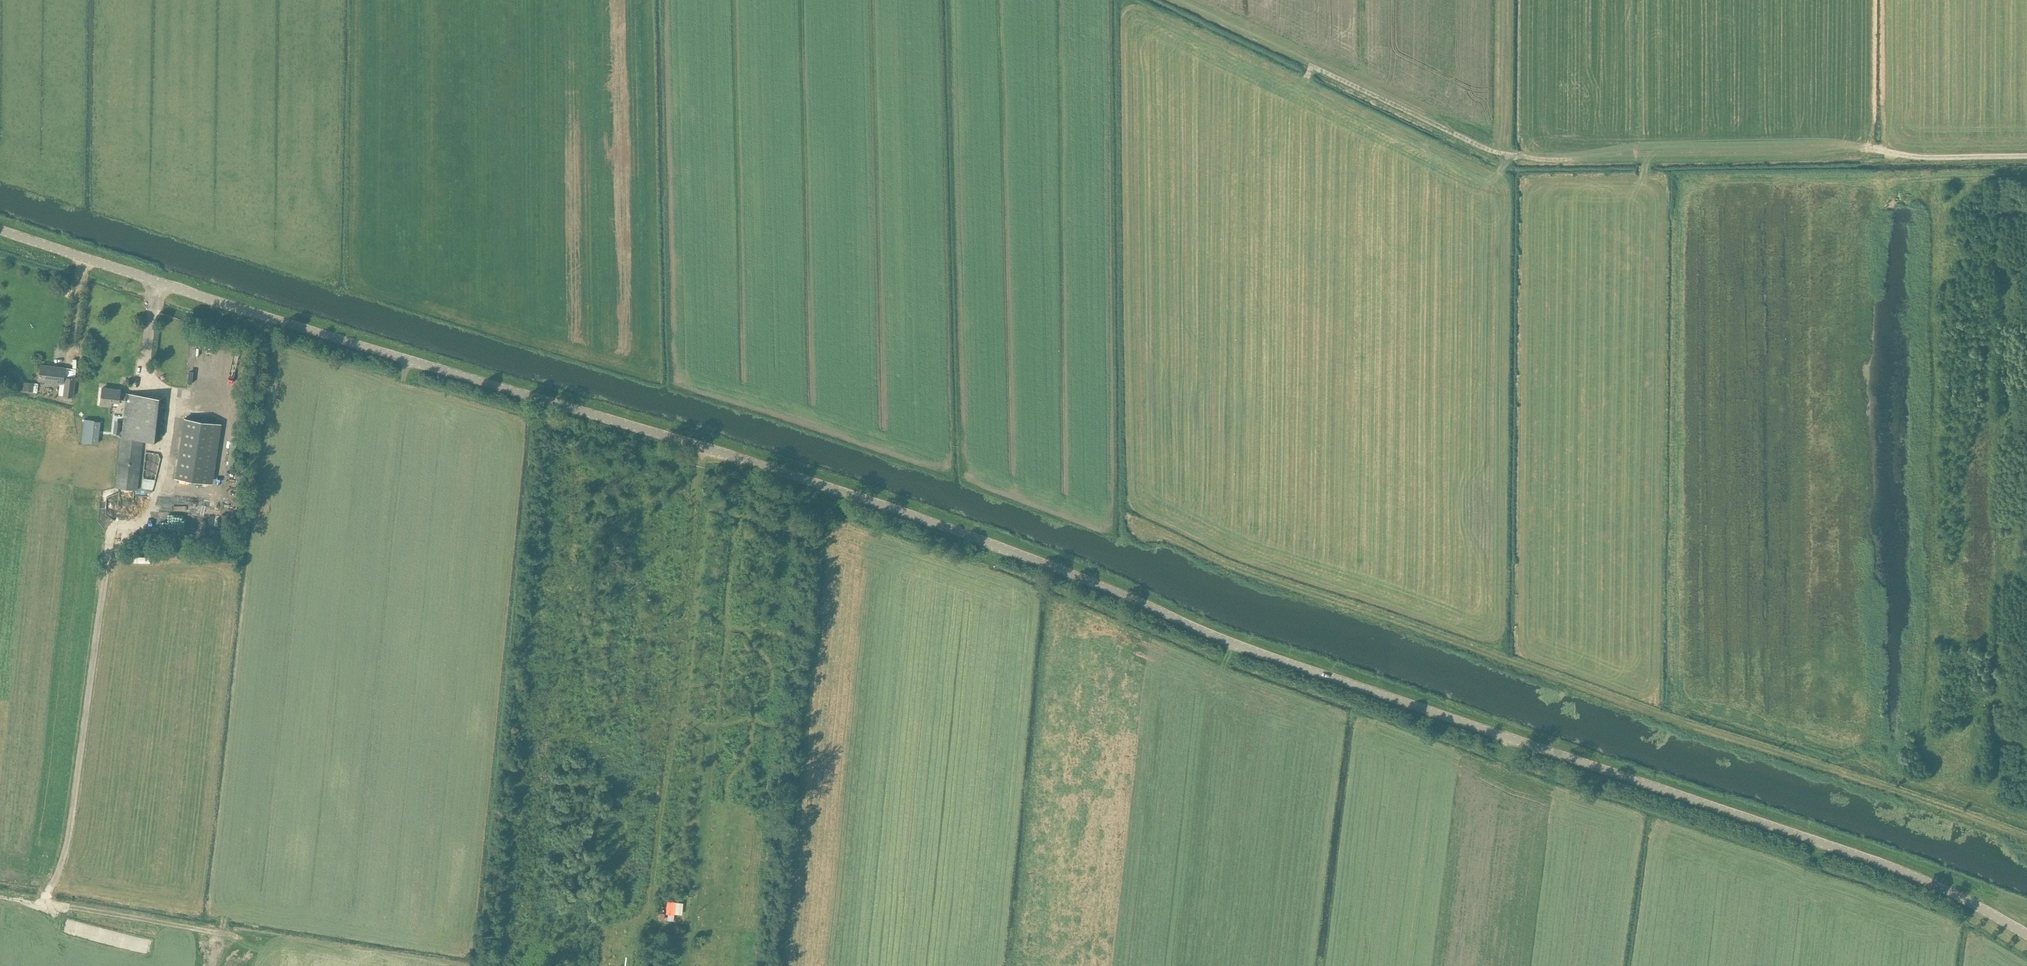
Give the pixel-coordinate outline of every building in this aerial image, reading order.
[(232,349),(226,371),(230,372),(236,350),(232,349)] [(59,395),(73,397),(76,369),(41,365),(39,380),(60,383),(59,395)] [(93,377),(90,403),(108,405),(108,402),(123,404),(124,390),(110,388),(111,379),(93,377)] [(34,382),(24,381),(23,391),(33,392),(34,382)] [(126,393),(114,486),(136,488),(141,439),(157,440),(162,397),(126,393)] [(213,484),(222,424),(185,418),(175,478),(213,484)] [(84,419),(82,442),(92,443),(93,436),(97,436),(97,431),(93,431),(94,421),(85,420),(85,419),(84,419)] [(142,493),(152,493),(161,459),(159,453),(155,453),(155,456),(151,456),(151,453),(145,452),(141,492),(142,493)] [(167,498),(167,508),(181,508),(181,498),(167,498)]
